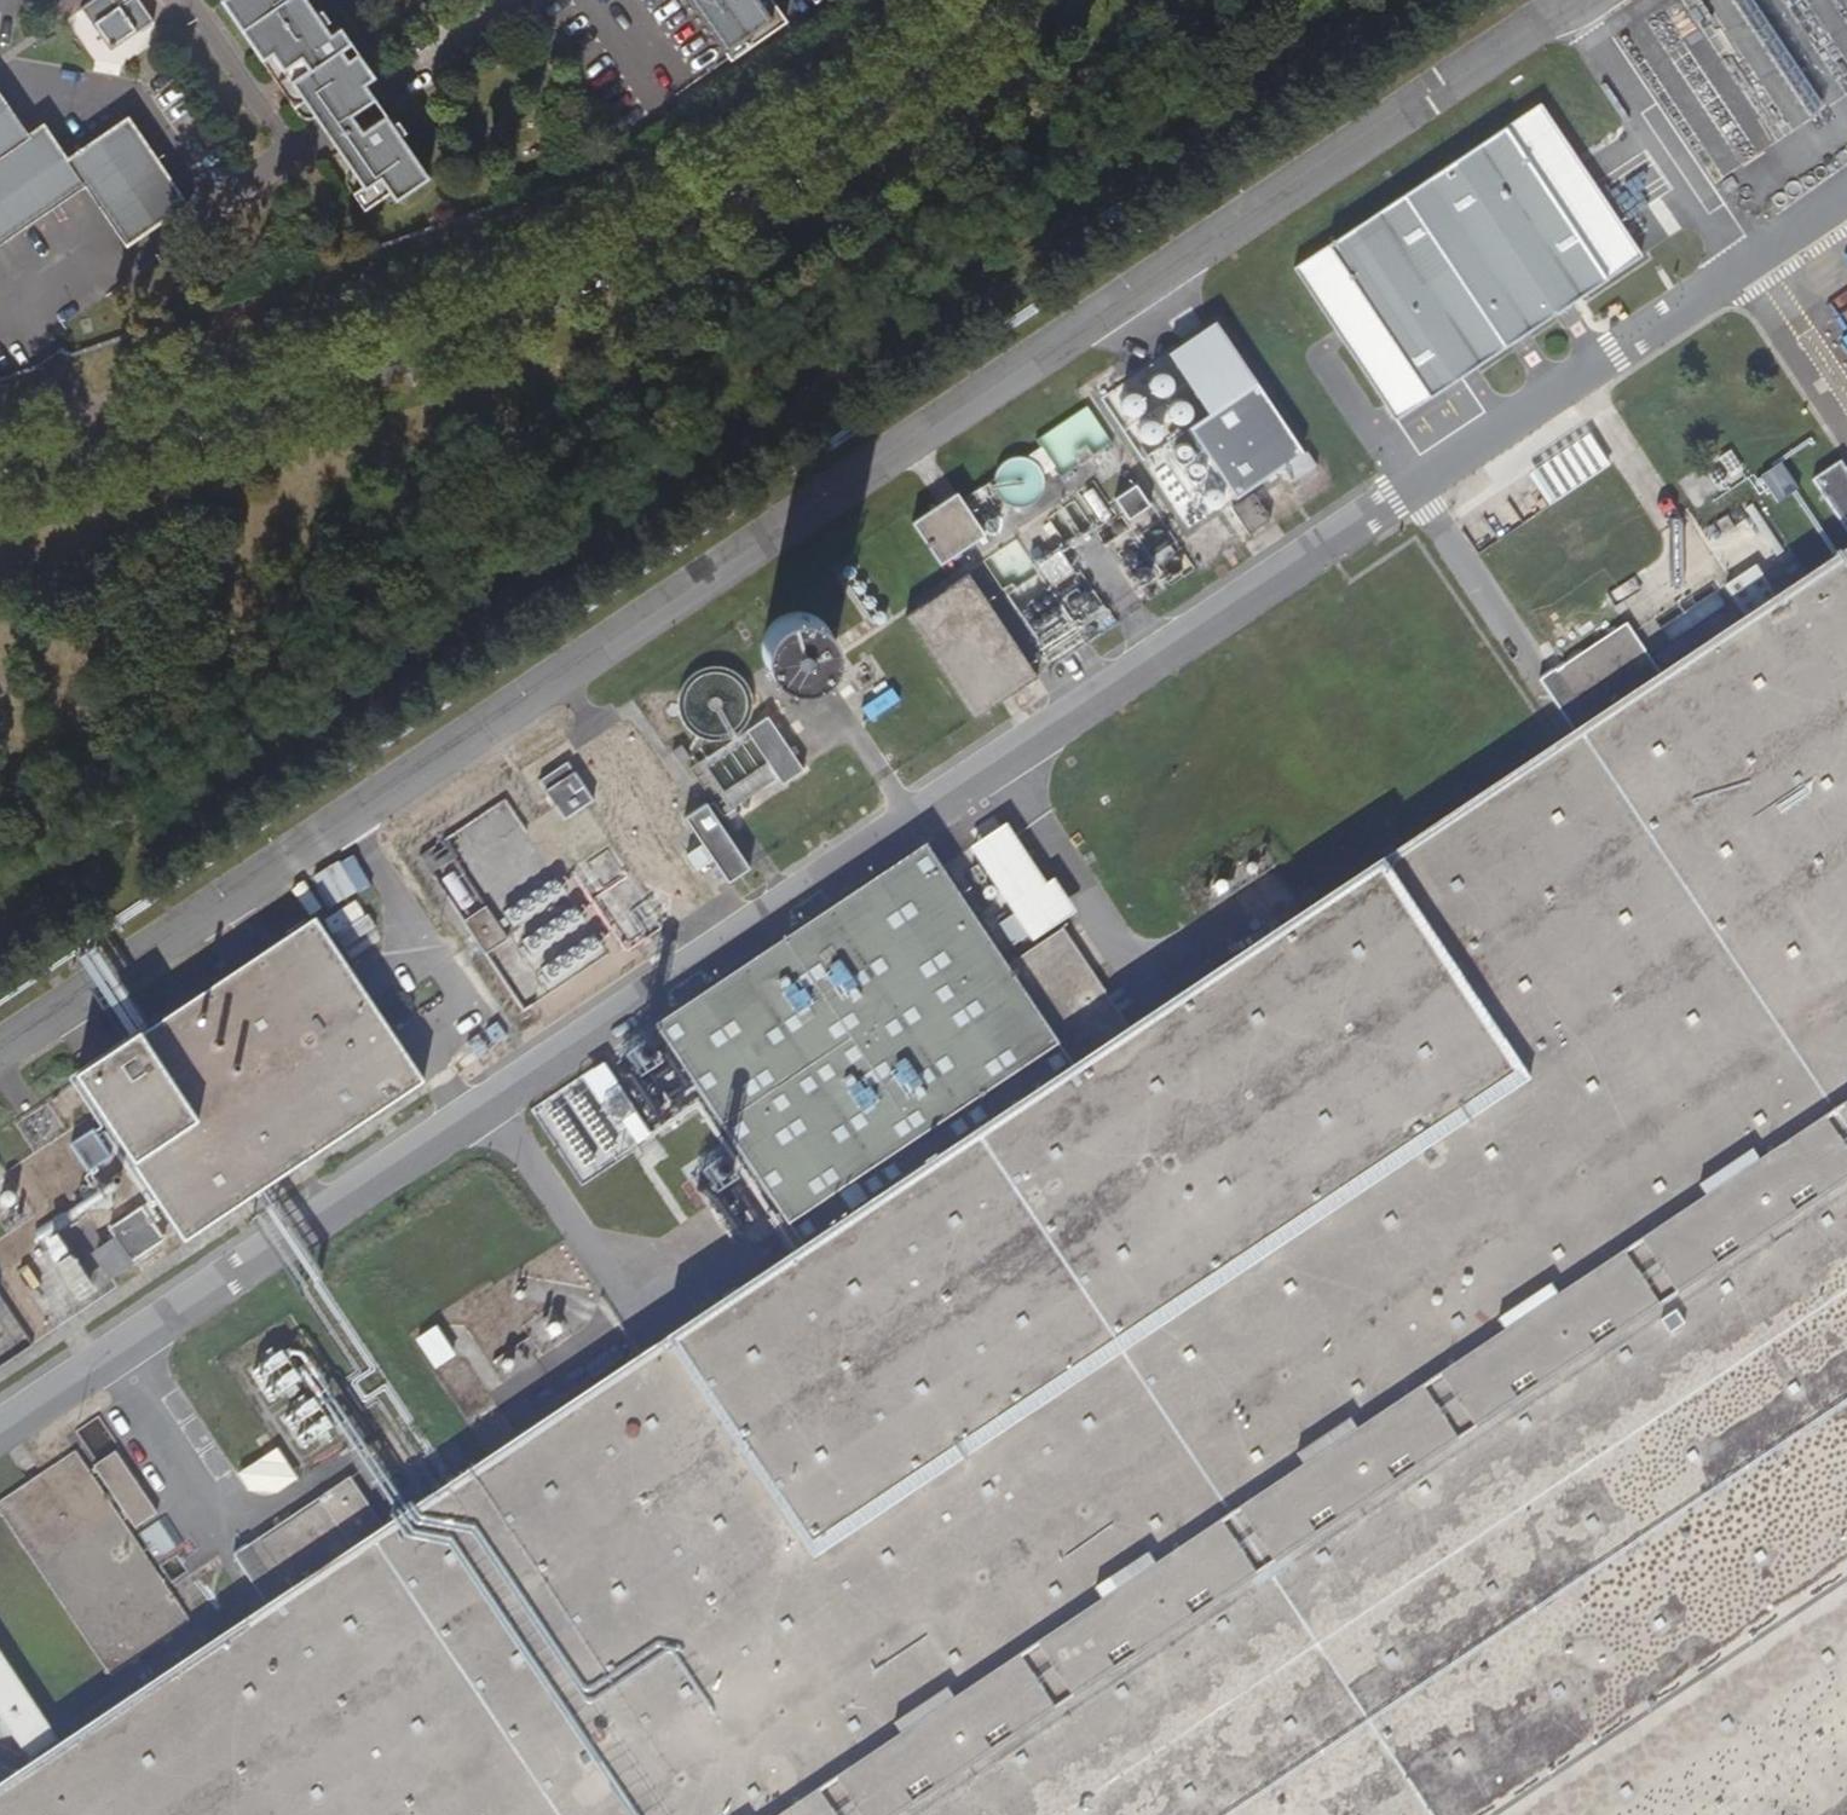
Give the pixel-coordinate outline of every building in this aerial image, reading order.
[(78,6),(108,49),(152,19),(140,0),(87,0),(78,6)] [(259,58),(269,53),(280,69),(289,80),(301,98),(313,116),(367,81),(372,77),(339,28),(332,33),(325,23),(329,20),(322,9),(317,12),(309,0),(219,0),(259,58)] [(729,59),(783,21),(768,0),(686,0),(729,59)] [(259,58),(270,75),(280,69),(269,53),(259,58)] [(270,75),(279,87),(289,80),(280,69),(270,75)] [(289,80),(279,87),(291,105),(301,98),(289,80)] [(386,111),(367,81),(313,116),(331,142),(334,147),(386,111)] [(82,187),(124,247),(186,204),(126,115),(64,157),(40,123),(26,133),(0,94),(0,243),(82,187)] [(1395,417),(1552,313),(1570,301),(1640,254),(1539,103),(1295,264),(1395,417)] [(386,111),(334,147),(360,185),(353,191),(363,207),(387,190),(394,198),(428,174),(401,134),(405,130),(398,118),(393,122),(386,111)] [(1218,319),(1171,351),(1215,415),(1195,428),(1246,503),(1313,458),(1218,319)] [(1129,518),(1148,505),(1135,486),(1116,498),(1129,518)] [(955,492),(911,522),(939,564),(985,533),(955,492)] [(1257,499),(1235,514),(1245,528),(1251,538),(1273,523),(1257,499)] [(1659,676),(1626,625),(1539,681),(1575,733),(1130,1028),(1061,929),(1006,965),(937,867),(924,848),(653,1027),(801,1249),(644,1355),(384,1529),(351,1478),(234,1555),(267,1608),(60,1745),(0,1656),(0,1717),(31,1765),(0,1786),(0,1814),(1846,1814),(1846,551),(1659,676)] [(905,617),(942,673),(972,717),(1037,674),(968,575),(905,617)] [(802,769),(766,717),(690,767),(725,820),(738,812),(733,805),(777,776),(781,782),(802,769)] [(562,820),(592,801),(572,773),(543,792),(562,820)] [(685,816),(730,879),(750,867),(706,802),(685,816)] [(185,1245),(295,1171),(311,1160),(423,1085),(315,923),(75,1080),(185,1245)] [(39,1344),(0,1284),(0,1369),(39,1344)] [(76,1449),(0,1501),(0,1511),(111,1675),(191,1622),(76,1449)] [(135,1527),(156,1512),(117,1452),(94,1467),(135,1527)]
